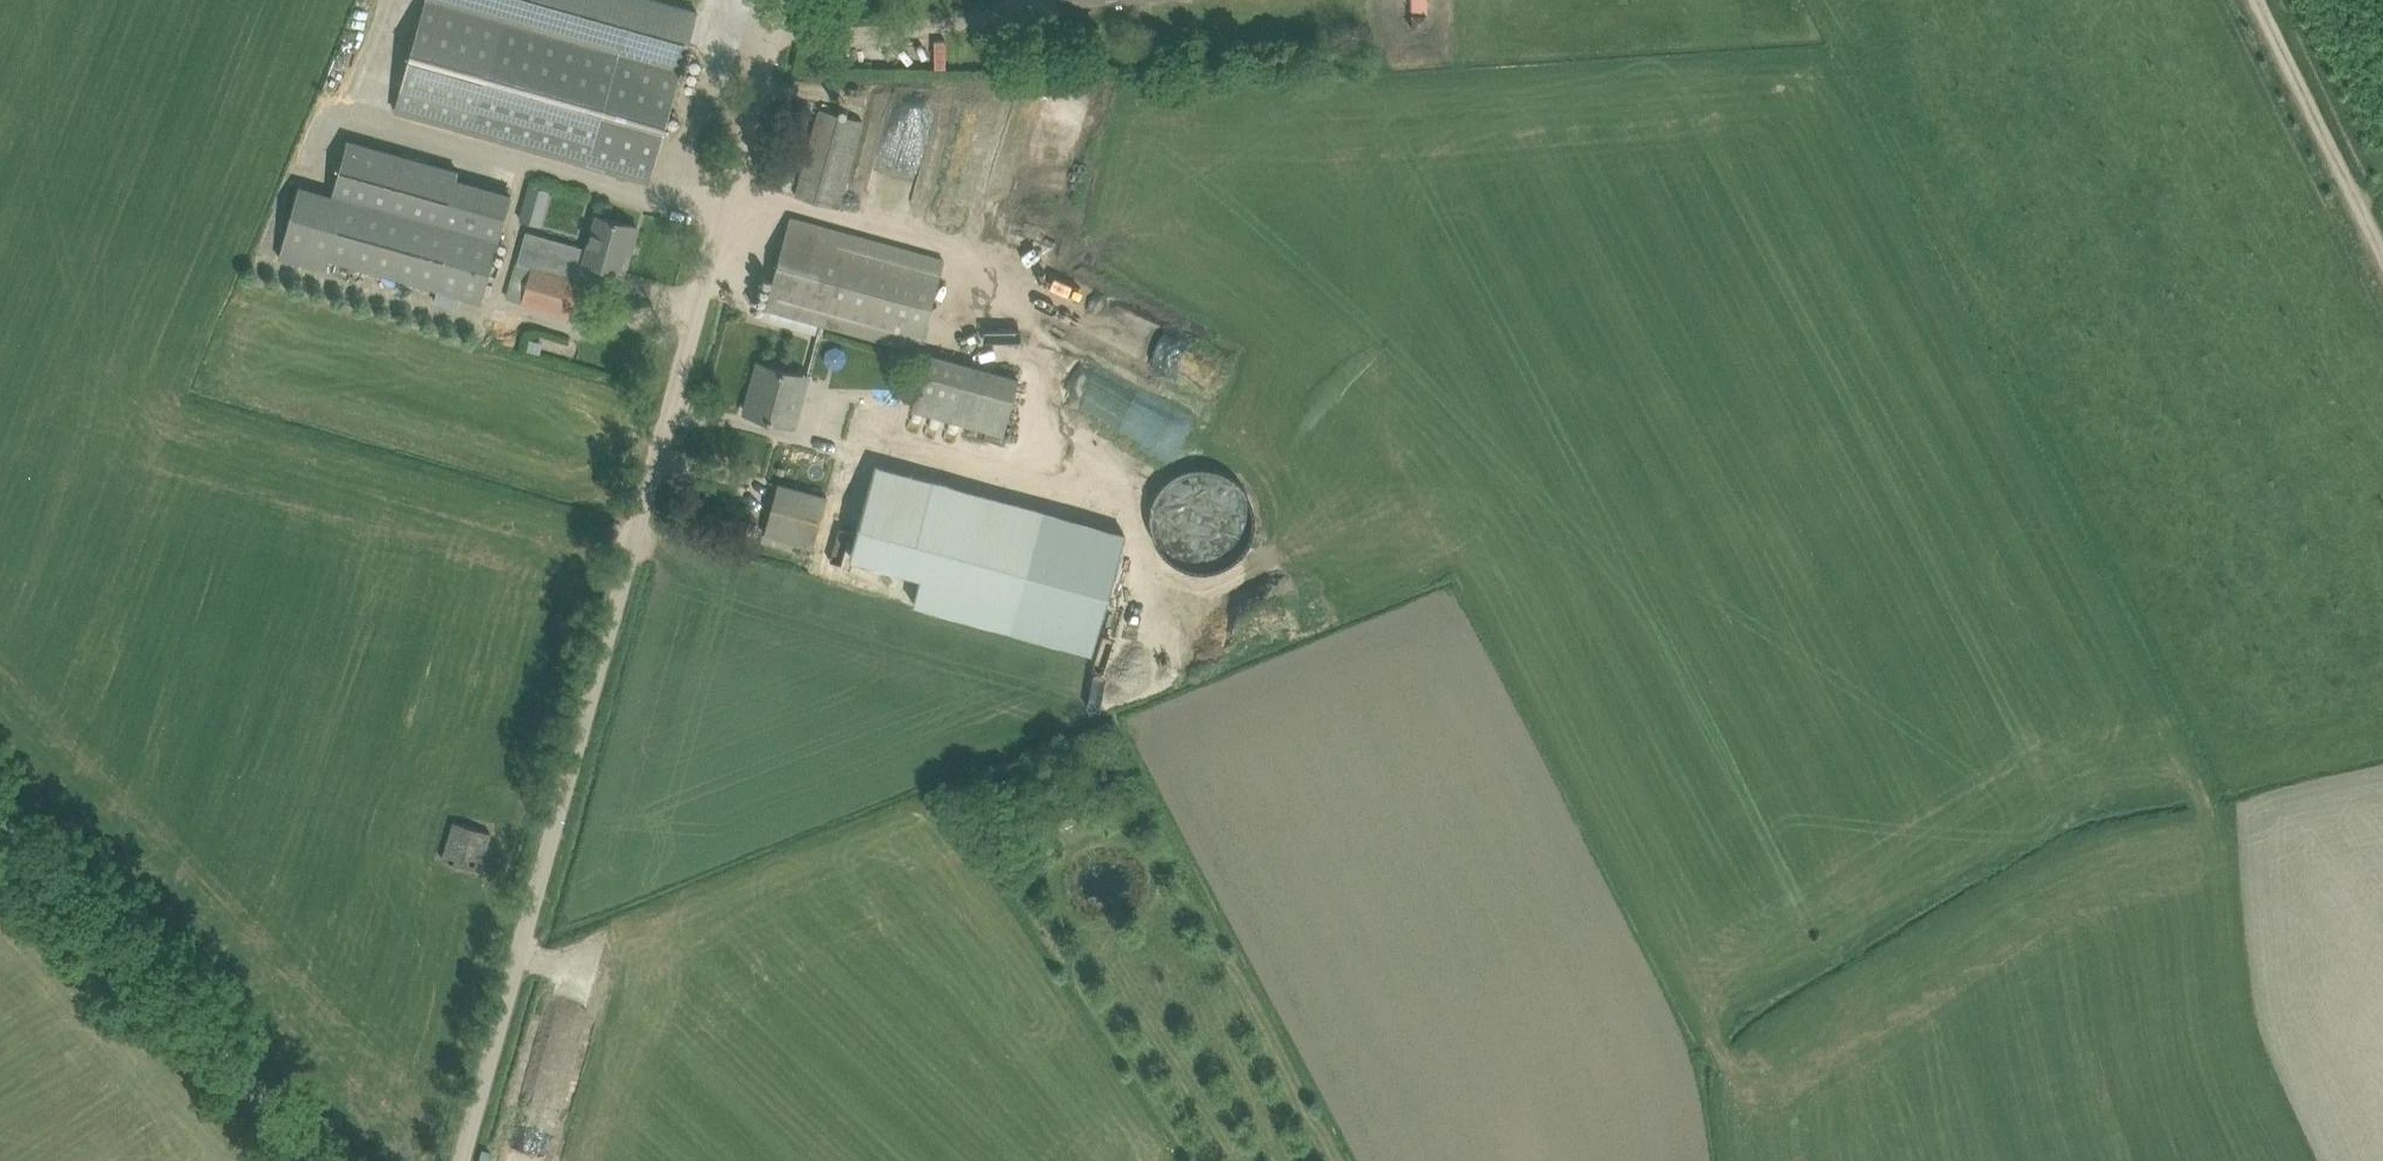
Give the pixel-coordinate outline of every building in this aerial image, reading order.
[(656,0),(425,0),(395,108),(651,181),(698,12),(656,0)] [(1413,13),(1413,28),(1427,28),(1427,13),(1413,13)] [(821,108),(796,196),(819,202),(838,208),(863,120),(821,108)] [(300,184),(279,257),(324,270),(328,258),(482,301),(497,243),(511,191),(457,176),(459,169),(348,139),(333,193),(300,184)] [(537,225),(549,189),(526,182),(515,218),(537,225)] [(507,298),(553,311),(576,317),(587,281),(581,279),(586,261),(620,271),(627,244),(632,245),(638,226),(598,215),(588,248),(526,230),(507,298)] [(765,308),(788,314),(919,350),(944,259),(790,217),(765,308)] [(1100,306),(1085,335),(1224,407),(1239,377),(1100,306)] [(925,351),(911,409),(1001,434),(1019,378),(925,351)] [(746,412),(769,418),(795,425),(803,394),(796,392),(801,374),(766,365),(757,397),(750,395),(746,412)] [(876,464),(851,555),(921,574),(913,602),(1093,651),(1126,532),(876,464)] [(765,533),(814,547),(827,496),(810,492),(806,507),(774,499),(765,533)] [(443,858),(457,863),(480,870),(491,833),(454,822),(443,858)]
